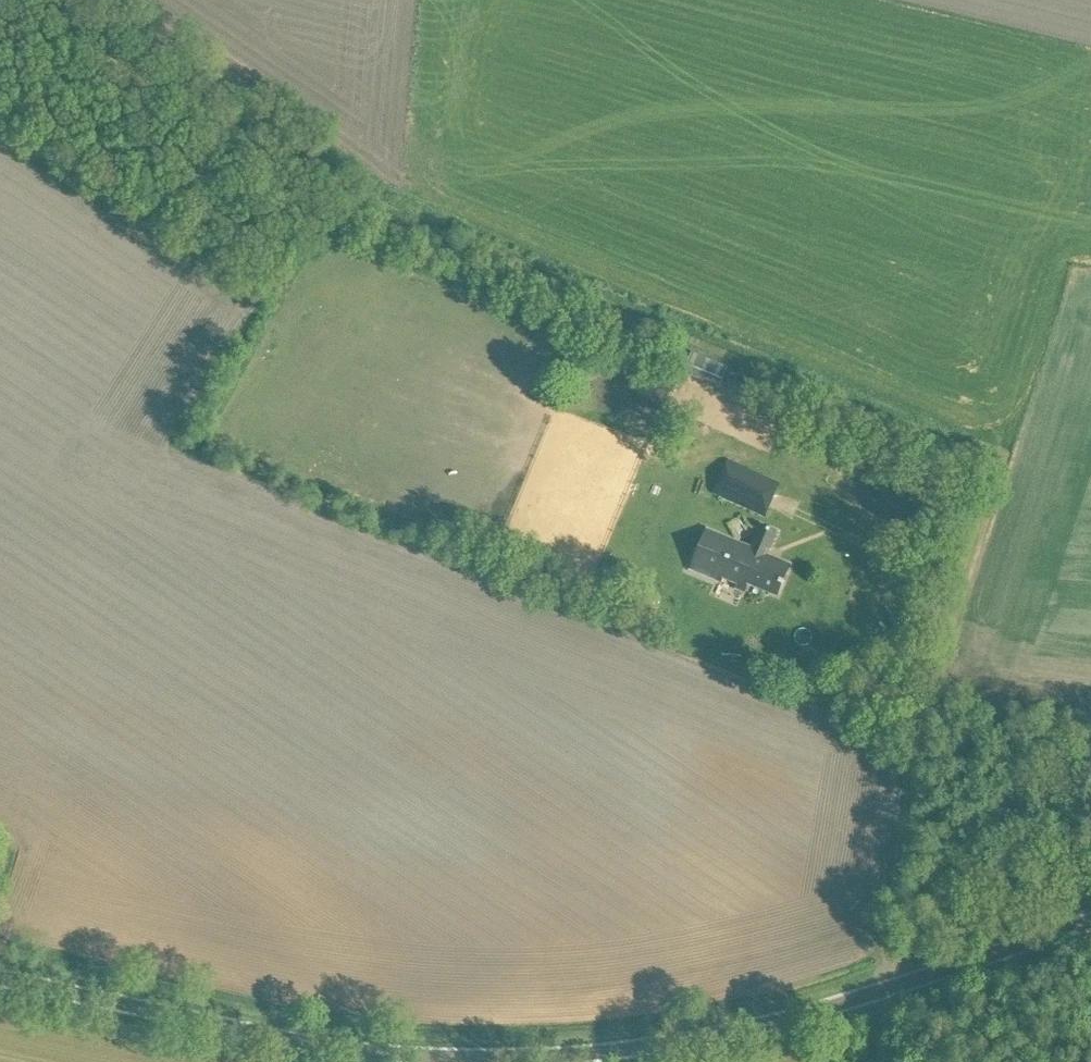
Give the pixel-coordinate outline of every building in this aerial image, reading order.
[(728,368),(692,354),(684,374),(720,388),(728,368)] [(765,520),(782,484),(729,460),(712,496),(765,520)] [(778,597),(791,567),(768,557),(778,533),(763,527),(753,551),(708,532),(692,571),(723,583),(724,580),(738,586),(737,589),(745,593),(749,585),(778,597)]
